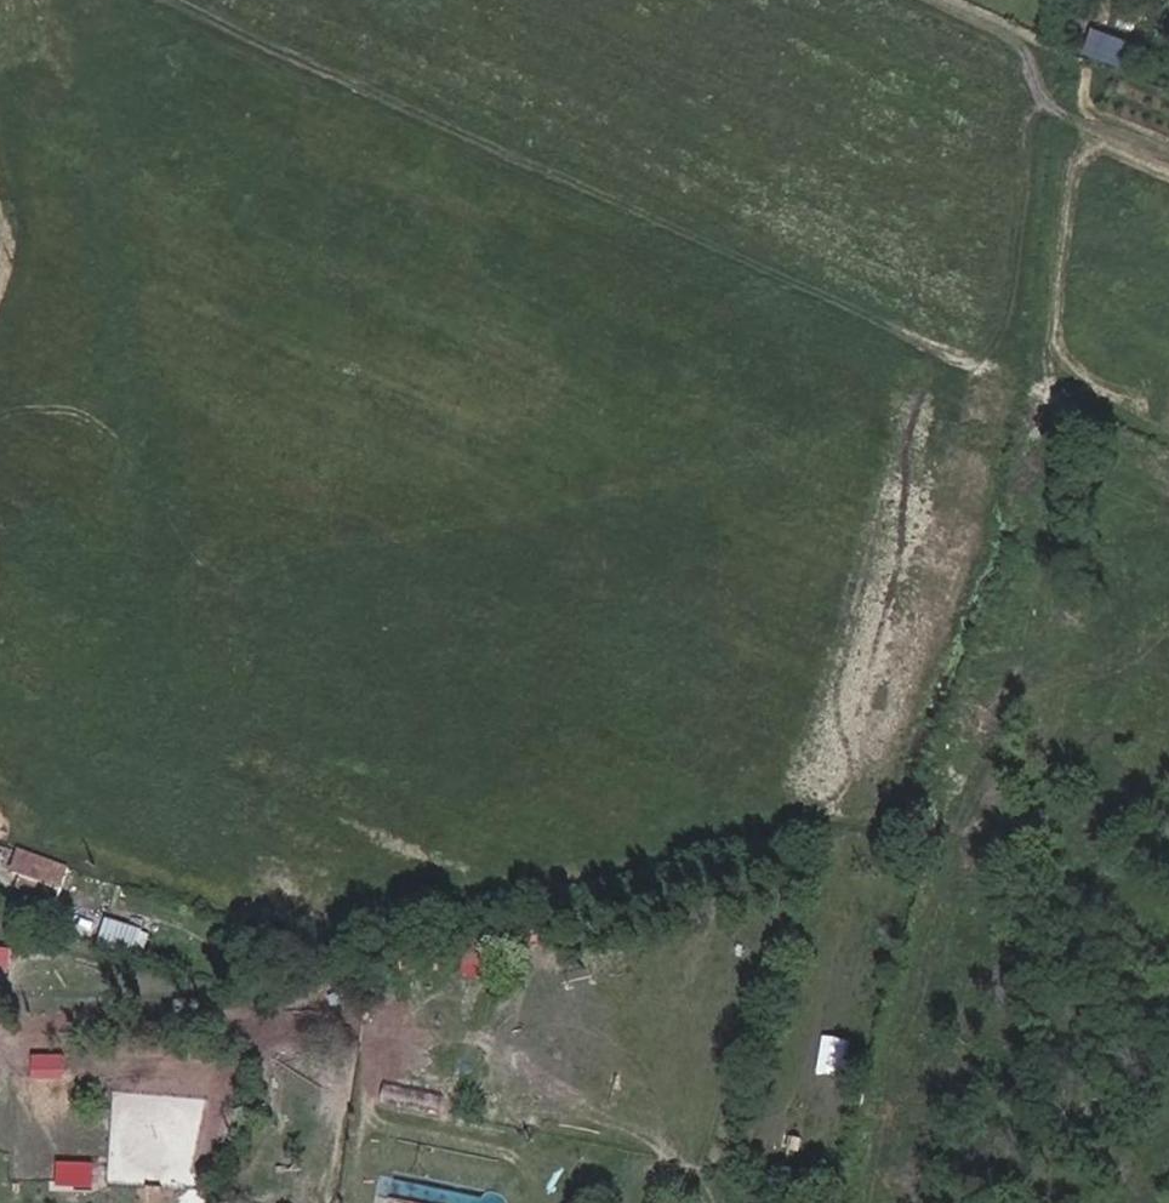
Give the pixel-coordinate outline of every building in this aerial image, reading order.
[(55,918),(61,898),(9,884),(4,905),(13,907),(55,918)] [(110,915),(103,940),(145,953),(152,927),(110,915)] [(38,1076),(68,1077),(69,1054),(39,1053),(38,1076)]
